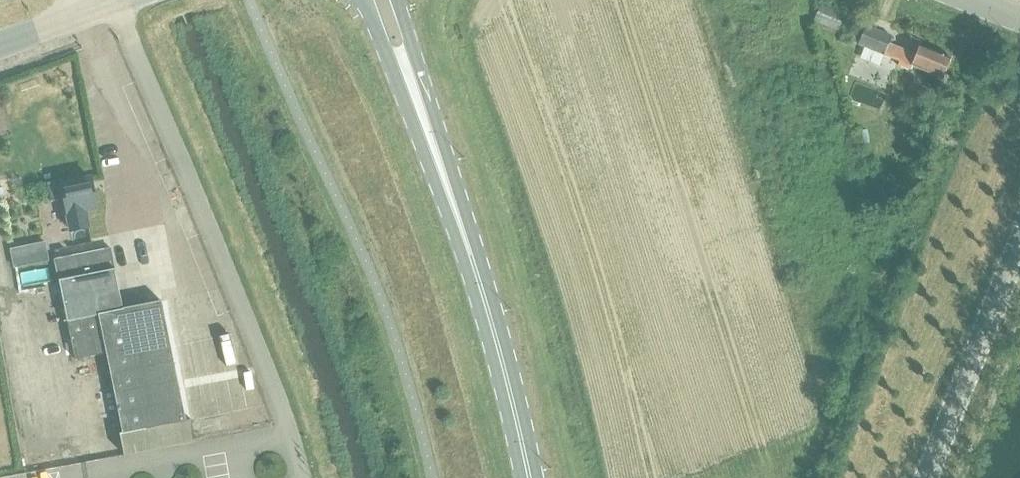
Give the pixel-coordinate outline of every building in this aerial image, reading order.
[(816,17),(839,26),(844,15),(821,5),(816,17)] [(914,68),(945,80),(953,59),(920,46),(917,54),(906,50),(905,53),(888,47),(892,37),(866,27),(864,32),(859,30),(853,44),(901,63),(900,67),(912,72),(914,68)] [(868,130),(854,132),(856,145),(870,143),(868,130)] [(88,211),(98,209),(92,177),(60,183),(60,181),(48,184),(52,202),(63,199),(69,231),(91,227),(88,211)] [(10,249),(14,268),(50,261),(47,242),(10,249)] [(121,433),(125,455),(196,441),(192,419),(187,420),(163,300),(124,308),(112,247),(55,259),(75,360),(107,354),(123,432),(121,433)]
